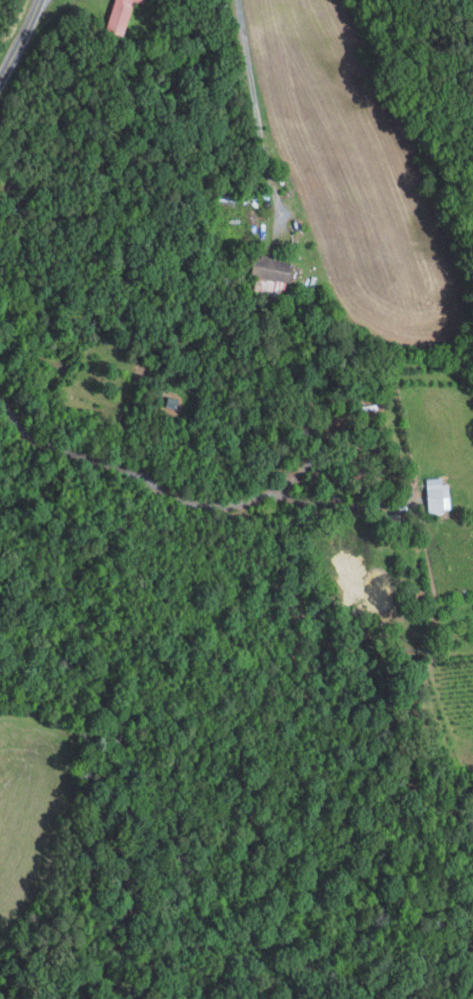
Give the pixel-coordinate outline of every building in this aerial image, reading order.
[(104,28),(113,0),(117,0),(131,4),(122,34),(104,28)] [(253,255),(292,262),(288,281),(250,274),(253,255)] [(450,510),(448,477),(429,478),(430,512),(450,510)]
